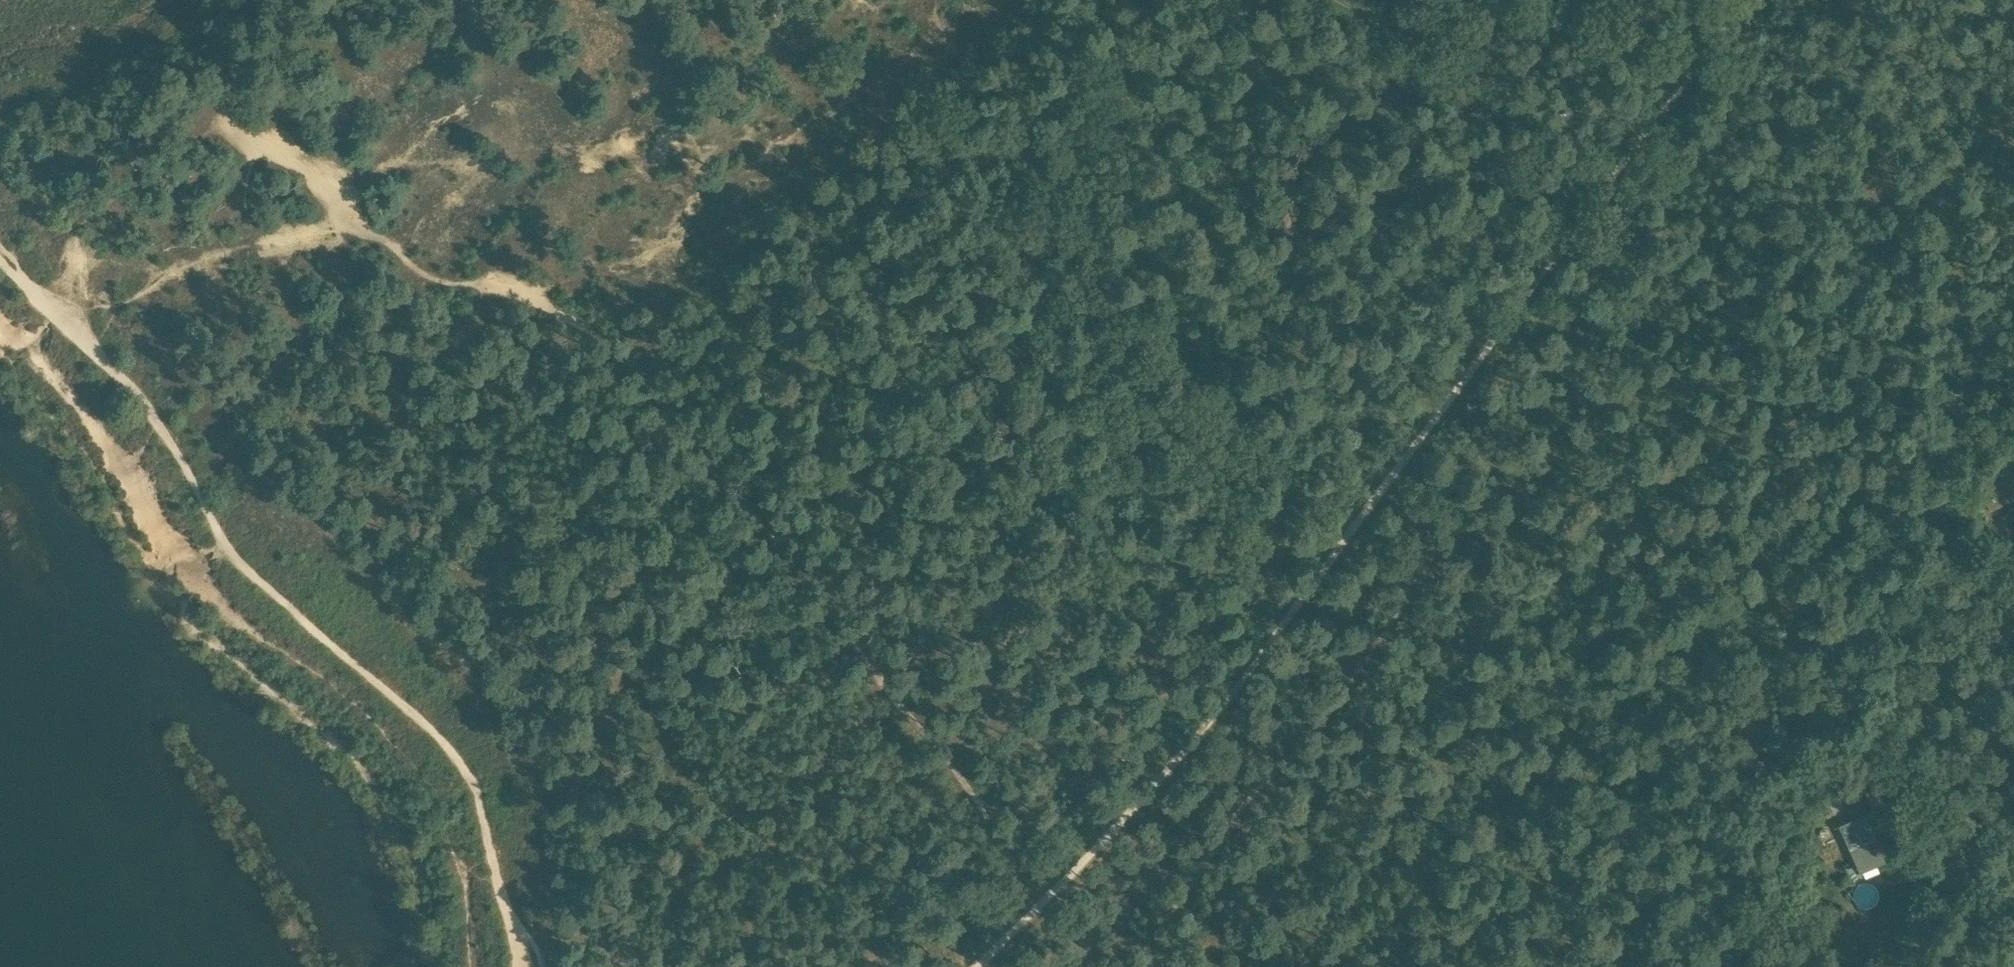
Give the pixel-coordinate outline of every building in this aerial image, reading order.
[(1862,807),(1857,797),(1856,796),(1844,801),(1849,813),(1862,807)] [(1839,825),(1855,863),(1874,855),(1877,862),(1885,859),(1865,814),(1839,825)]
